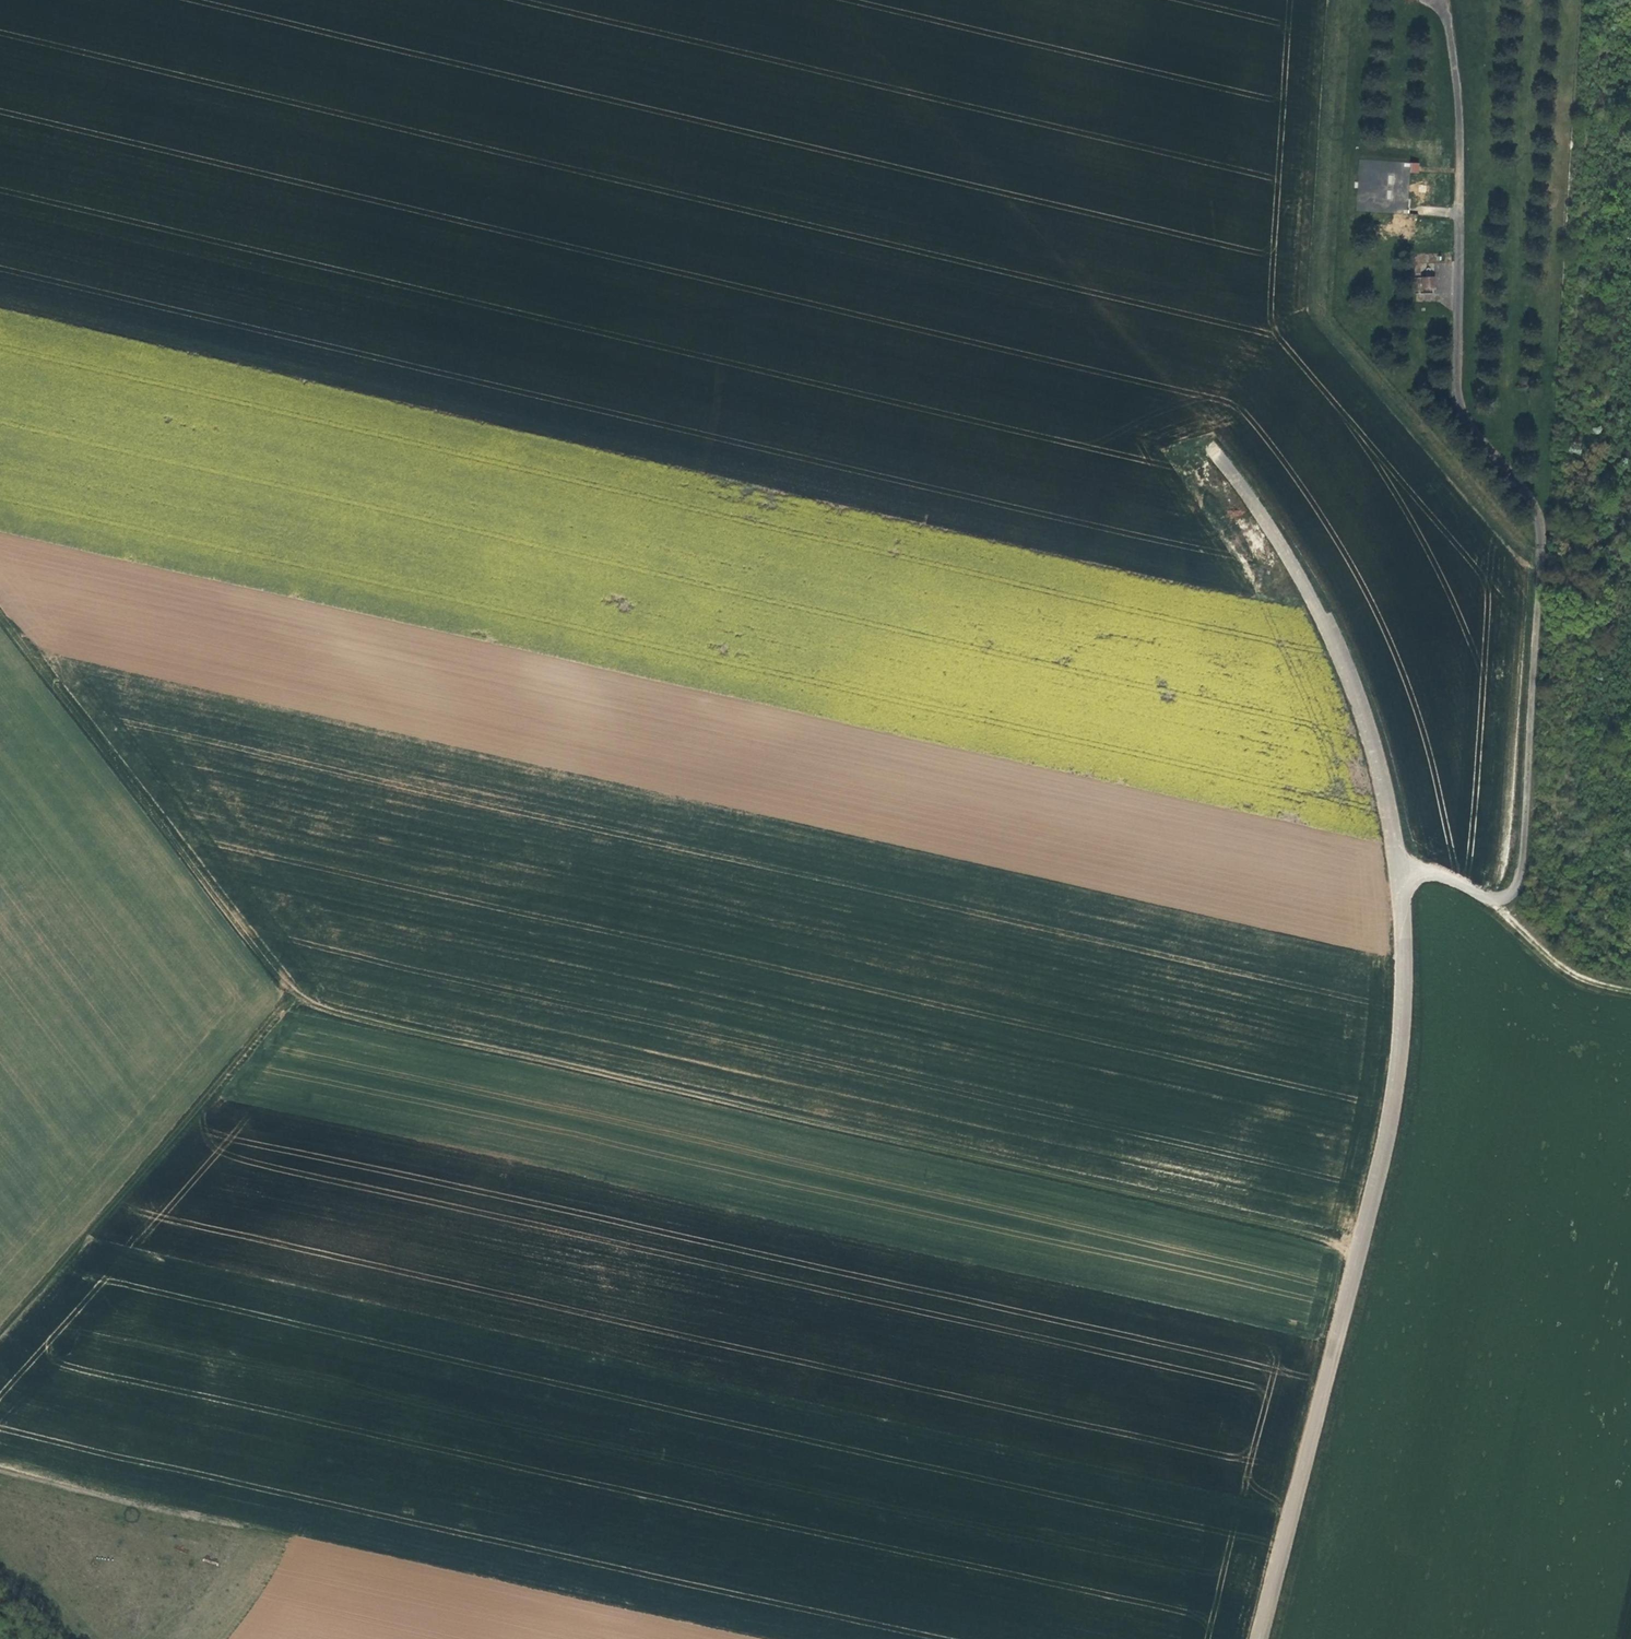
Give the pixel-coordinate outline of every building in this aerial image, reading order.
[(1418,173),(1419,162),(1358,160),(1356,210),(1408,212),(1409,172),(1418,173)] [(1436,290),(1436,277),(1422,277),(1422,290),(1436,290)]
